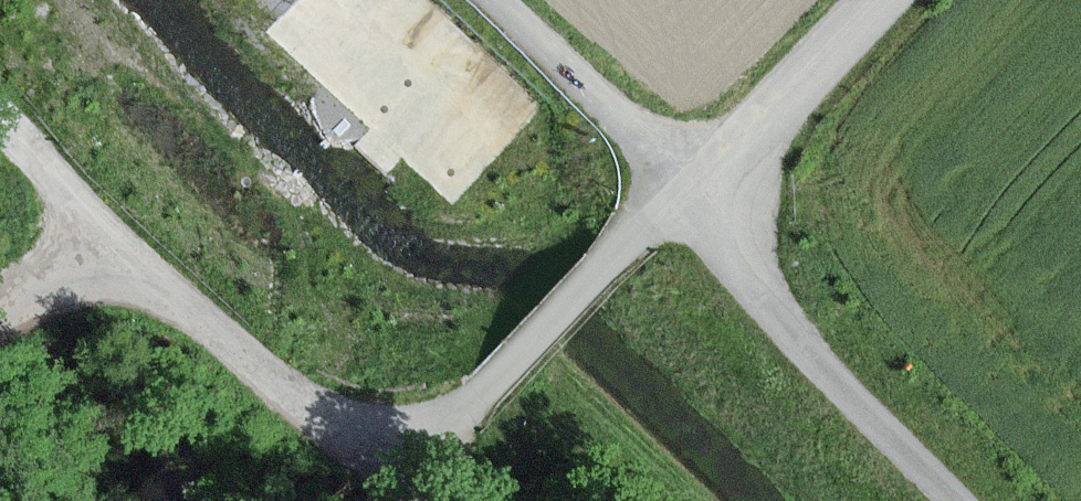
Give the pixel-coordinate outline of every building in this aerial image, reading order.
[(438,0),(289,0),(258,32),(396,163),(407,151),(453,195),(544,101),(438,0)]
